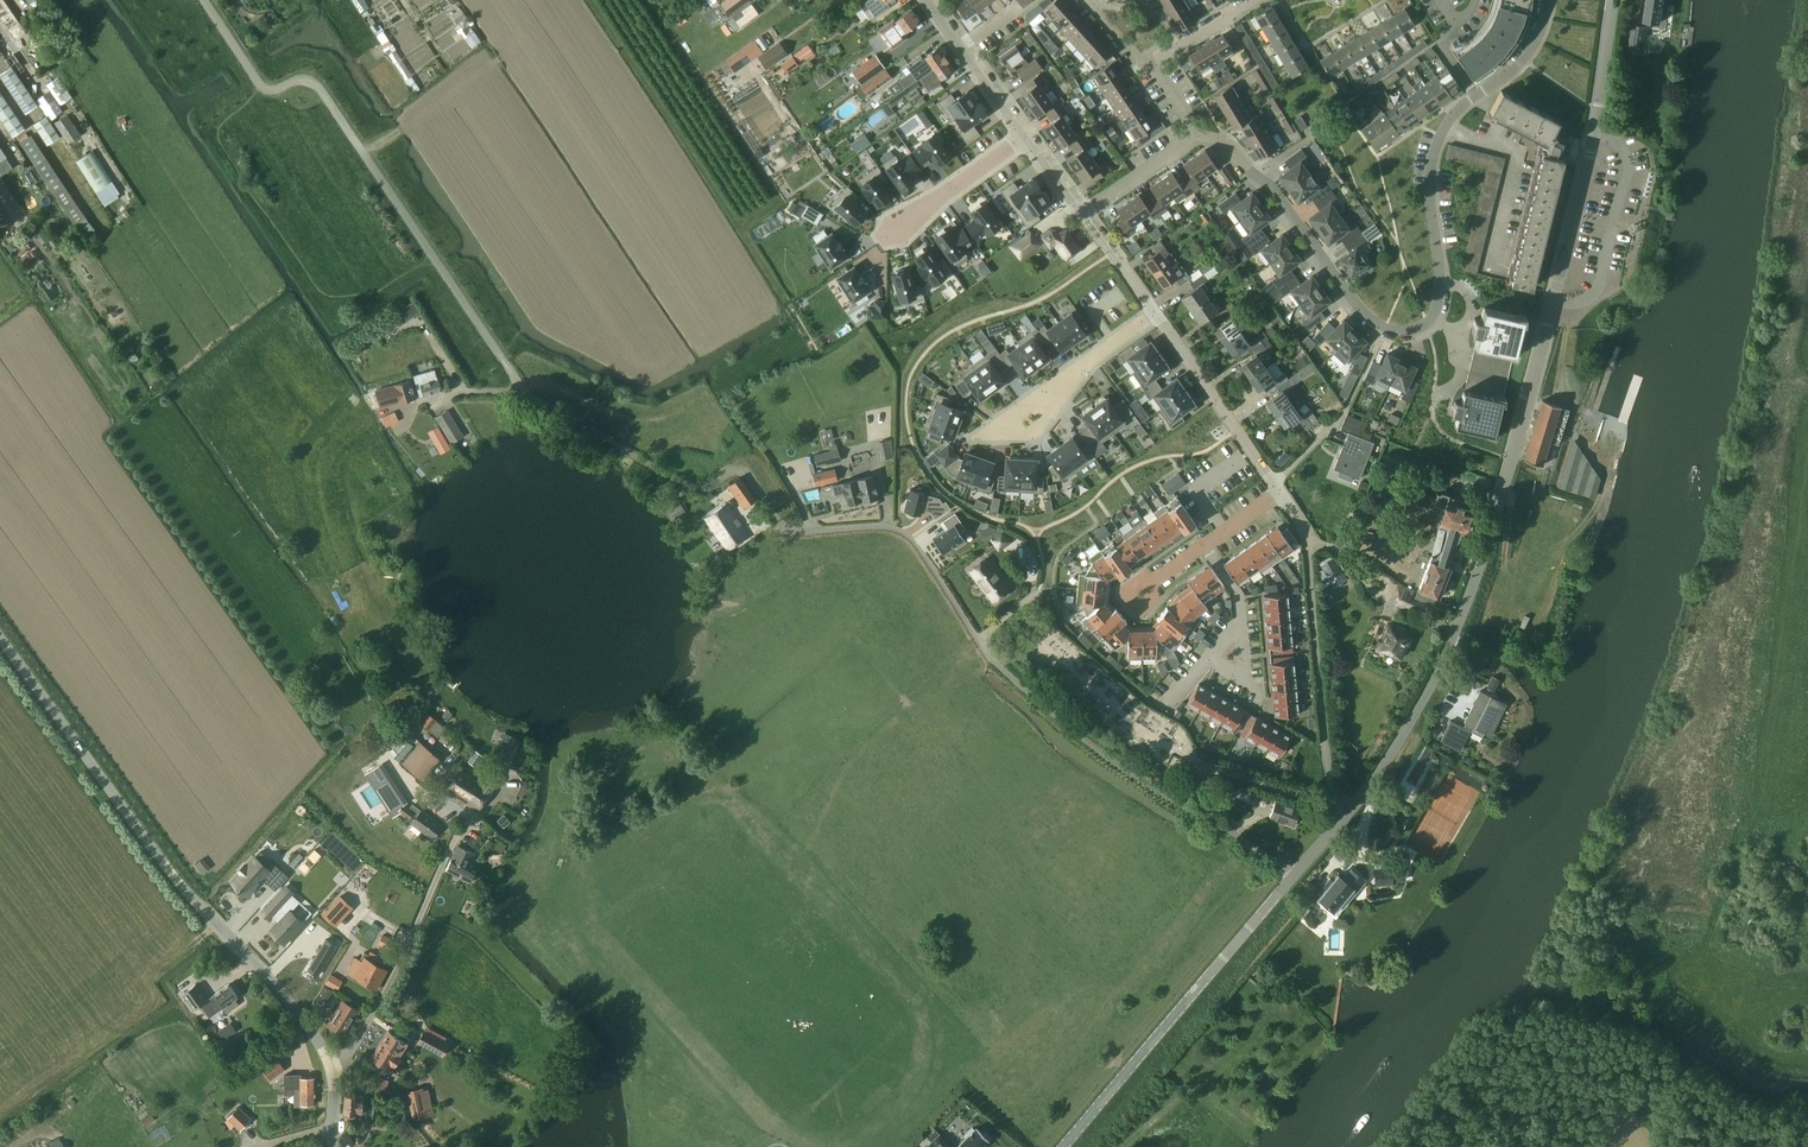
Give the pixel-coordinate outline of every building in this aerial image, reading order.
[(0,1),(0,18),(3,22),(0,24),(0,26),(12,45),(28,34),(5,0),(2,0),(0,1)] [(362,12),(371,7),(366,0),(354,0),(362,12)] [(440,3),(444,9),(454,2),(452,0),(445,0),(440,3)] [(750,0),(725,0),(721,3),(729,15),(750,0)] [(865,2),(875,17),(890,7),(887,3),(891,0),(868,0),(865,2)] [(975,10),(968,0),(952,0),(953,0),(965,18),(975,10)] [(975,10),(986,3),(984,0),(968,0),(975,10)] [(1023,8),(1032,0),(1016,0),(1023,8)] [(1038,4),(1044,9),(1052,1),(1051,0),(1044,0),(1038,4)] [(1065,3),(1062,0),(1054,0),(1052,1),(1044,9),(1043,10),(1051,20),(1067,5),(1065,3)] [(1166,8),(1179,0),(1161,0),(1166,8)] [(1191,8),(1186,0),(1179,0),(1166,8),(1172,19),(1191,8)] [(1453,48),(1474,79),(1490,68),(1505,55),(1517,39),(1525,22),(1530,3),(1530,0),(1492,0),(1490,9),(1484,20),(1477,30),(1467,38),(1453,48)] [(1663,0),(1647,0),(1644,20),(1660,23),(1663,0)] [(759,14),(751,4),(728,21),(735,31),(759,14)] [(1067,5),(1051,20),(1060,29),(1076,15),(1069,8),(1067,5)] [(1254,16),(1262,29),(1278,19),(1271,6),(1254,16)] [(452,14),(457,23),(468,17),(463,8),(452,14)] [(1198,19),(1191,8),(1172,19),(1179,30),(1198,19)] [(1404,8),(1391,16),(1402,33),(1414,25),(1404,8)] [(893,20),(877,32),(891,50),(907,39),(903,34),(920,23),(911,10),(894,22),(893,20)] [(273,12),(268,15),(272,22),(277,19),(273,12)] [(1084,25),(1082,22),(1076,15),(1060,29),(1068,39),(1084,25)] [(1095,20),(1090,15),(1086,19),(1090,24),(1095,20)] [(1391,16),(1379,23),(1389,40),(1402,33),(1391,16)] [(372,19),(368,22),(371,27),(370,27),(375,35),(380,32),(372,19)] [(1086,19),(1082,22),(1084,25),(1086,27),(1090,24),(1086,19)] [(1278,19),(1262,29),(1269,41),(1286,31),(1278,19)] [(467,21),(456,28),(462,37),(473,31),(467,21)] [(1377,47),(1389,40),(1379,23),(1367,31),(1377,47)] [(1084,25),(1068,39),(1077,48),(1093,34),(1086,27),(1084,25)] [(1235,28),(1243,40),(1248,37),(1241,25),(1235,28)] [(1644,54),(1648,28),(1631,25),(1628,51),(1644,54)] [(920,28),(905,36),(910,45),(925,37),(920,28)] [(1286,31),(1269,41),(1276,53),(1293,43),(1286,31)] [(1365,55),(1377,47),(1367,31),(1355,38),(1365,55)] [(383,32),(377,36),(385,48),(391,44),(383,32)] [(1029,45),(1036,41),(1029,32),(1023,36),(1029,45)] [(1101,43),(1099,41),(1093,34),(1077,48),(1085,58),(1101,43)] [(1112,39),(1107,34),(1103,38),(1107,43),(1112,39)] [(1211,41),(1222,60),(1233,53),(1234,54),(1240,50),(1232,38),(1227,41),(1222,34),(1211,41)] [(762,36),(756,40),(763,50),(769,46),(762,36)] [(1250,52),(1255,49),(1248,37),(1243,40),(1250,52)] [(1006,51),(998,57),(1009,72),(1014,69),(1014,70),(1015,69),(1024,81),(1042,68),(1035,59),(1028,64),(1018,50),(1025,45),(1020,38),(1004,49),(1006,51)] [(1103,38),(1099,41),(1101,43),(1104,46),(1107,43),(1103,38)] [(1353,62),(1365,55),(1355,38),(1343,46),(1353,62)] [(1051,55),(1058,48),(1049,39),(1043,44),(1051,55)] [(754,40),(726,60),(733,71),(762,52),(754,40)] [(1211,66),(1222,60),(1211,41),(1200,48),(1211,66)] [(1424,41),(1412,49),(1415,54),(1427,46),(1424,41)] [(6,43),(0,47),(0,49),(7,59),(18,74),(25,70),(6,43)] [(1101,43),(1085,58),(1094,68),(1110,53),(1104,46),(1101,43)] [(1284,65),(1300,55),(1293,43),(1276,53),(1284,65)] [(759,58),(766,68),(786,54),(779,44),(759,58)] [(811,47),(809,47),(808,45),(792,57),(796,63),(804,57),(805,59),(813,53),(813,52),(813,50),(811,47)] [(1341,69),(1353,62),(1343,46),(1331,53),(1341,69)] [(1432,47),(1425,52),(1428,57),(1435,52),(1432,47)] [(905,76),(888,87),(894,96),(904,89),(916,80),(919,78),(926,73),(946,59),(938,48),(927,56),(925,52),(901,70),(905,76)] [(1200,73),(1211,66),(1200,48),(1189,55),(1191,58),(1187,61),(1191,67),(1195,65),(1200,73)] [(1258,64),(1263,61),(1255,49),(1250,52),(1258,64)] [(1412,49),(1400,57),(1404,63),(1415,54),(1412,49)] [(1341,69),(1331,53),(1318,60),(1328,77),(1341,69)] [(860,84),(884,67),(875,55),(852,72),(860,84)] [(1300,55),(1284,65),(1291,78),(1308,68),(1300,55)] [(1400,57),(1388,66),(1392,71),(1404,63),(1400,57)] [(1410,62),(1414,67),(1421,62),(1417,57),(1410,62)] [(1098,87),(1116,74),(1112,68),(1121,62),(1118,58),(1091,76),(1098,87)] [(926,73),(919,78),(926,87),(930,83),(934,88),(940,84),(938,81),(953,70),(946,59),(926,73)] [(1248,69),(1253,66),(1250,61),(1245,64),(1248,69)] [(1265,76),(1270,73),(1263,61),(1258,64),(1265,76)] [(1407,72),(1414,67),(1410,62),(1404,67),(1407,72)] [(0,74),(0,75),(26,113),(38,106),(11,66),(0,74)] [(1388,66),(1377,74),(1380,79),(1392,71),(1388,66)] [(1437,77),(1436,77),(1450,96),(1461,89),(1447,69),(1437,77)] [(774,84),(780,80),(773,70),(767,75),(774,84)] [(867,96),(891,79),(885,70),(861,88),(867,96)] [(1258,84),(1263,81),(1256,70),(1251,73),(1254,78),(1255,78),(1258,84)] [(1230,72),(1223,76),(1225,79),(1227,83),(1234,79),(1231,75),(1230,72)] [(1396,72),(1389,77),(1393,82),(1400,77),(1396,72)] [(1030,88),(1020,95),(1028,106),(1045,93),(1039,84),(1045,80),(1040,73),(1026,83),(1030,88)] [(1270,73),(1265,76),(1272,88),(1277,85),(1270,73)] [(1124,85),(1122,83),(1116,74),(1098,87),(1106,97),(1124,85)] [(1377,74),(1365,82),(1369,87),(1380,79),(1377,74)] [(1436,76),(1425,84),(1425,85),(1426,84),(1439,104),(1439,105),(1451,97),(1450,96),(1436,77),(1437,77),(1436,76)] [(58,77),(46,85),(61,105),(72,97),(58,77)] [(410,77),(406,80),(414,92),(418,89),(410,77)] [(1135,82),(1131,77),(1126,80),(1130,85),(1135,82)] [(1393,82),(1389,77),(1383,82),(1386,86),(1393,82)] [(1068,82),(1072,88),(1078,84),(1073,78),(1068,82)] [(1221,86),(1217,79),(1209,84),(1213,91),(1221,86)] [(916,80),(904,89),(907,94),(908,94),(920,86),(916,80)] [(1422,80),(1413,86),(1416,91),(1415,92),(1429,111),(1438,105),(1439,104),(1426,84),(1425,85),(1425,84),(1422,80)] [(1267,88),(1263,81),(1258,84),(1263,90),(1267,88)] [(1365,82),(1354,90),(1357,95),(1369,87),(1365,82)] [(1220,107),(1239,95),(1232,84),(1213,96),(1220,107)] [(1124,85),(1106,97),(1113,108),(1131,96),(1126,88),(1124,85)] [(1375,87),(1368,92),(1372,96),(1379,92),(1375,87)] [(861,88),(854,93),(860,101),(867,96),(861,88)] [(45,89),(34,96),(51,122),(62,114),(45,89)] [(894,96),(887,101),(891,107),(898,102),(897,101),(907,94),(904,89),(894,96)] [(1045,93),(1028,106),(1036,117),(1046,110),(1050,115),(1063,105),(1061,104),(1058,99),(1051,89),(1045,93)] [(951,94),(938,103),(952,121),(956,118),(978,103),(977,102),(976,100),(978,98),(973,91),(970,93),(969,90),(955,100),(951,94)] [(1354,90),(1342,99),(1346,103),(1357,95),(1354,90)] [(1500,91),(1488,114),(1540,142),(1506,281),(1531,287),(1562,159),(1566,143),(1551,135),(1558,122),(1500,91)] [(13,137),(25,129),(0,92),(0,117),(13,137)] [(1362,96),(1357,99),(1361,104),(1365,101),(1372,96),(1368,92),(1362,96)] [(1415,92),(1405,99),(1418,118),(1429,111),(1415,92)] [(1088,94),(1085,95),(1084,97),(1083,97),(1090,108),(1094,105),(1095,105),(1088,94)] [(1227,118),(1246,106),(1239,95),(1220,107),(1227,118)] [(1138,106),(1136,104),(1131,96),(1113,108),(1120,119),(1138,106)] [(1272,106),(1276,103),(1272,96),(1268,99),(1272,106)] [(1150,103),(1145,97),(1141,101),(1145,107),(1150,103)] [(1405,99),(1394,106),(1408,126),(1418,118),(1405,99)] [(1141,101),(1136,104),(1138,106),(1140,110),(1145,107),(1141,101)] [(978,103),(956,118),(964,129),(959,132),(965,140),(977,131),(972,124),(986,114),(985,112),(986,110),(981,103),(979,104),(978,102),(977,102),(978,103)] [(1354,102),(1347,107),(1350,111),(1357,107),(1354,102)] [(1280,110),(1276,103),(1272,106),(1276,112),(1280,110)] [(1054,121),(1043,128),(1051,139),(1069,126),(1073,123),(1066,112),(1067,112),(1063,105),(1050,115),(1054,121)] [(1100,116),(1101,116),(1094,105),(1090,108),(1097,119),(1100,116)] [(1138,106),(1120,119),(1128,130),(1146,117),(1140,110),(1138,106)] [(1234,130),(1240,126),(1240,125),(1253,118),(1252,117),(1246,106),(1227,118),(1234,130)] [(1384,113),(1384,114),(1397,133),(1398,133),(1408,126),(1394,106),(1384,113)] [(1384,113),(1372,121),(1373,121),(1387,140),(1386,141),(1387,141),(1398,133),(1397,133),(1384,114),(1384,113)] [(55,123),(68,143),(81,135),(67,114),(55,123)] [(1240,125),(1240,126),(1247,136),(1265,125),(1258,114),(1252,117),(1253,118),(1240,125)] [(34,124),(48,145),(60,137),(46,116),(34,124)] [(1301,131),(1307,127),(1301,116),(1295,120),(1301,131)] [(1153,128),(1146,117),(1128,130),(1135,141),(1134,141),(1138,147),(1150,139),(1146,133),(1153,128)] [(1373,121),(1362,129),(1376,148),(1386,141),(1387,140),(1373,121)] [(1253,147),(1272,136),(1265,125),(1247,136),(1253,147)] [(1289,125),(1285,127),(1289,134),(1294,132),(1289,125)] [(1069,126),(1051,139),(1059,149),(1069,142),(1073,147),(1086,138),(1081,131),(1075,135),(1069,126)] [(1118,136),(1111,126),(1105,131),(1112,140),(1118,136)] [(26,132),(18,138),(21,143),(29,137),(26,132)] [(922,145),(913,152),(923,166),(932,159),(937,165),(950,156),(934,134),(921,143),(922,145)] [(21,143),(20,144),(58,200),(70,192),(32,135),(29,137),(21,143)] [(856,154),(871,143),(865,135),(850,145),(856,154)] [(1279,147),(1272,136),(1253,147),(1260,159),(1279,147)] [(1077,153),(1067,160),(1074,171),(1092,158),(1085,149),(1091,145),(1086,138),(1073,147),(1077,153)] [(1102,142),(1098,145),(1102,151),(1106,147),(1102,142)] [(1476,273),(1505,158),(1449,144),(1446,158),(1487,169),(1462,269),(1476,273)] [(759,159),(765,155),(761,149),(755,153),(759,159)] [(1288,188),(1288,190),(1309,174),(1300,162),(1307,157),(1303,152),(1301,149),(1287,159),(1293,167),(1279,177),(1281,179),(1280,182),(1284,188),(1288,188)] [(1204,150),(1193,158),(1205,175),(1216,168),(1204,150)] [(92,151),(76,161),(96,192),(112,181),(92,151)] [(1118,163),(1122,161),(1118,154),(1114,157),(1118,163)] [(895,155),(882,164),(901,191),(914,182),(909,175),(912,173),(912,174),(919,169),(910,155),(900,162),(895,155)] [(1092,158),(1074,171),(1082,182),(1093,174),(1097,180),(1109,171),(1104,164),(1099,168),(1092,158)] [(1193,158),(1182,165),(1190,175),(1184,179),(1193,192),(1200,188),(1201,187),(1200,186),(1209,180),(1205,175),(1193,158)] [(877,166),(858,180),(864,189),(862,190),(869,200),(871,199),(876,207),(889,197),(880,183),(886,179),(877,166)] [(1227,184),(1232,180),(1223,167),(1218,171),(1227,184)] [(1172,172),(1161,180),(1173,198),(1177,204),(1186,197),(1193,192),(1184,179),(1179,183),(1172,172)] [(1309,174),(1288,190),(1294,198),(1298,202),(1312,192),(1317,200),(1331,190),(1325,182),(1318,187),(1315,183),(1316,182),(1310,174),(1309,175),(1309,174)] [(1014,182),(1001,191),(1014,210),(1015,210),(1014,209),(1041,190),(1039,188),(1041,187),(1036,180),(1034,181),(1032,178),(1018,188),(1014,182)] [(1161,180),(1149,188),(1156,198),(1151,202),(1160,215),(1167,210),(1163,204),(1173,198),(1161,180)] [(846,186),(830,204),(840,213),(839,215),(845,221),(847,219),(855,226),(865,214),(852,202),(857,197),(846,186)] [(1041,190),(1014,209),(1015,210),(1028,228),(1040,219),(1036,212),(1049,203),(1048,201),(1050,199),(1045,192),(1042,193),(1041,191),(1041,190)] [(1337,198),(1331,190),(1317,200),(1323,208),(1309,218),(1311,221),(1310,224),(1314,229),(1317,230),(1318,231),(1339,216),(1330,203),(1337,198)] [(1240,221),(1261,206),(1260,204),(1261,201),(1257,196),(1254,195),(1252,193),(1238,203),(1232,195),(1218,205),(1224,213),(1231,208),(1240,221)] [(1138,195),(1127,203),(1140,221),(1149,214),(1153,220),(1160,215),(1151,202),(1145,206),(1138,195)] [(1127,203),(1117,210),(1124,220),(1118,224),(1127,238),(1134,233),(1130,227),(1140,221),(1127,203)] [(975,219),(966,226),(976,240),(985,233),(987,235),(1000,226),(984,204),(971,213),(975,219)] [(1204,207),(1208,212),(1212,209),(1209,204),(1204,207)] [(807,206),(801,215),(816,224),(821,215),(807,206)] [(1242,238),(1248,247),(1262,237),(1256,229),(1270,219),(1268,216),(1269,213),(1265,208),(1262,207),(1261,206),(1240,221),(1249,233),(1242,238)] [(1204,224),(1211,220),(1204,211),(1198,216),(1204,224)] [(1339,216),(1318,231),(1319,232),(1319,236),(1323,241),(1326,242),(1328,244),(1341,234),(1347,242),(1361,232),(1355,224),(1348,229),(1339,216)] [(938,236),(935,238),(954,265),(967,256),(963,249),(972,242),(962,228),(955,234),(956,234),(953,236),(948,229),(945,231),(944,229),(937,234),(938,236)] [(1066,259),(1078,250),(1070,239),(1067,234),(1068,232),(1063,231),(1063,232),(1058,235),(1053,233),(1054,230),(1050,229),(1042,235),(1044,237),(1042,238),(1050,248),(1054,246),(1062,258),(1064,257),(1066,259)] [(823,230),(812,237),(816,243),(814,244),(829,268),(846,257),(830,233),(826,235),(823,230)] [(1031,231),(1011,246),(1021,261),(1042,245),(1031,231)] [(1235,239),(1229,231),(1223,236),(1229,244),(1235,239)] [(1367,240),(1361,232),(1347,242),(1353,250),(1339,260),(1342,263),(1341,264),(1345,270),(1346,269),(1351,276),(1358,270),(1360,273),(1366,268),(1364,266),(1367,264),(1364,261),(1365,260),(1360,254),(1360,255),(1355,248),(1367,240)] [(1270,262),(1291,247),(1290,246),(1291,243),(1287,237),(1283,237),(1282,234),(1268,244),(1262,237),(1248,247),(1254,255),(1261,250),(1270,262)] [(1158,252),(1144,261),(1153,274),(1167,264),(1174,259),(1175,259),(1169,251),(1168,252),(1160,241),(1153,246),(1158,252)] [(1223,258),(1232,252),(1225,242),(1216,249),(1223,258)] [(1272,280),(1278,288),(1292,278),(1286,270),(1300,260),(1298,258),(1299,254),(1295,249),(1292,248),(1291,247),(1270,262),(1279,275),(1272,280)] [(918,260),(915,262),(921,270),(919,271),(927,281),(929,280),(935,288),(954,274),(945,262),(939,266),(928,253),(925,255),(924,253),(917,258),(918,260)] [(1167,264),(1153,274),(1163,287),(1176,278),(1180,284),(1186,280),(1189,284),(1202,275),(1220,262),(1216,256),(1197,269),(1185,278),(1183,276),(1186,274),(1177,260),(1175,258),(1175,259),(1174,259),(1167,264)] [(31,257),(23,263),(28,269),(36,263),(32,258),(31,257)] [(853,267),(836,278),(851,302),(853,300),(857,306),(868,298),(865,294),(868,291),(853,267)] [(895,285),(892,285),(895,294),(897,293),(901,307),(924,300),(920,286),(913,288),(908,271),(893,275),(895,285)] [(1193,289),(1181,298),(1190,311),(1208,299),(1203,292),(1207,289),(1203,284),(1207,282),(1202,275),(1189,284),(1193,289)] [(1300,304),(1321,289),(1320,288),(1321,284),(1317,279),(1313,278),(1312,276),(1298,286),(1292,278),(1278,288),(1284,296),(1291,291),(1300,304)] [(1322,290),(1321,289),(1300,304),(1309,317),(1302,322),(1308,330),(1322,320),(1316,312),(1330,302),(1328,299),(1329,296),(1325,291),(1322,290)] [(1208,299),(1190,311),(1199,324),(1211,315),(1215,321),(1223,315),(1235,307),(1230,301),(1224,306),(1221,308),(1217,303),(1213,306),(1208,299)] [(416,301),(403,309),(410,320),(423,312),(416,301)] [(868,317),(868,318),(875,318),(886,318),(886,301),(875,301),(875,307),(868,307),(868,317)] [(1069,315),(1059,323),(1072,343),(1074,341),(1075,342),(1082,336),(1084,334),(1076,322),(1082,317),(1073,305),(1066,310),(1069,315)] [(1221,326),(1214,331),(1223,343),(1239,331),(1234,325),(1235,324),(1233,319),(1241,313),(1236,306),(1235,307),(1223,315),(1227,319),(1219,324),(1221,326)] [(1457,414),(1454,426),(1494,436),(1523,318),(1483,308),(1480,320),(1474,318),(1471,331),(1473,331),(1470,342),(1475,344),(1474,344),(1475,344),(1464,390),(1463,390),(1463,391),(1458,389),(1456,400),(1454,400),(1451,413),(1457,414)] [(1326,339),(1337,349),(1355,331),(1353,330),(1353,326),(1348,321),(1345,322),(1343,320),(1331,332),(1324,326),(1312,338),(1320,345),(1326,339)] [(1032,323),(1026,328),(1029,332),(1030,331),(1030,332),(1035,328),(1032,323)] [(1072,343),(1059,323),(1048,330),(1044,326),(1038,331),(1045,341),(1044,341),(1046,343),(1053,338),(1061,351),(1063,349),(1064,349),(1071,344),(1072,343)] [(994,324),(986,326),(989,336),(997,333),(994,324)] [(1270,337),(1276,333),(1271,327),(1266,331),(1270,337)] [(1038,345),(1044,341),(1045,341),(1038,331),(1036,328),(1035,328),(1030,332),(1017,341),(1020,346),(1021,346),(1036,367),(1037,366),(1038,369),(1048,362),(1046,359),(1048,358),(1038,345)] [(1303,330),(1295,336),(1299,343),(1300,343),(1307,336),(1303,330)] [(1239,331),(1223,343),(1231,355),(1238,350),(1239,352),(1247,346),(1250,351),(1268,338),(1264,331),(1257,336),(1249,342),(1244,338),(1243,338),(1239,331)] [(1355,331),(1337,349),(1333,354),(1344,365),(1348,360),(1353,365),(1349,372),(1359,376),(1366,361),(1356,356),(1354,354),(1366,342),(1364,340),(1364,336),(1359,332),(1356,332),(1355,331)] [(1247,362),(1240,367),(1249,379),(1265,368),(1260,361),(1261,361),(1258,355),(1266,349),(1273,345),(1268,338),(1250,351),(1253,356),(1246,361),(1247,362)] [(981,343),(988,353),(995,348),(988,339),(981,343)] [(1129,359),(1137,370),(1158,355),(1158,354),(1160,353),(1153,343),(1151,345),(1150,343),(1136,353),(1132,346),(1119,355),(1124,362),(1129,359)] [(1036,367),(1021,346),(1020,346),(1009,354),(1006,349),(1000,354),(999,354),(1008,367),(1014,362),(1024,376),(1025,374),(1027,377),(1036,370),(1035,368),(1036,367)] [(1001,372),(1008,367),(999,354),(1000,354),(995,348),(973,365),(992,390),(993,389),(995,392),(1005,385),(1003,383),(1004,382),(997,373),(1000,370),(1001,372)] [(1159,356),(1158,355),(1137,370),(1132,373),(1146,392),(1158,383),(1153,377),(1167,367),(1166,366),(1168,364),(1161,354),(1159,356)] [(1376,377),(1390,383),(1401,360),(1400,360),(1399,357),(1393,354),(1390,355),(1387,354),(1380,369),(1371,365),(1363,380),(1373,385),(1376,377)] [(1298,361),(1303,368),(1310,363),(1305,356),(1298,361)] [(1401,360),(1390,383),(1405,390),(1401,398),(1410,403),(1417,387),(1408,383),(1416,367),(1413,366),(1412,363),(1406,360),(1403,361),(1401,360)] [(992,390),(973,365),(961,373),(964,377),(954,385),(964,398),(971,393),(970,392),(973,390),(980,399),(981,398),(982,401),(992,394),(990,392),(992,390)] [(1265,368),(1249,379),(1258,392),(1265,386),(1266,388),(1273,383),(1276,387),(1288,379),(1283,373),(1275,379),(1270,374),(1265,368)] [(414,376),(419,397),(442,391),(439,379),(437,380),(434,370),(414,376)] [(1273,399),(1266,403),(1275,415),(1291,404),(1286,397),(1287,396),(1284,391),(1292,385),(1298,382),(1293,375),(1288,379),(1276,387),(1279,392),(1272,397),(1273,399)] [(1163,390),(1158,383),(1146,392),(1151,399),(1155,396),(1163,407),(1185,392),(1184,391),(1186,390),(1179,380),(1177,382),(1176,380),(1163,390)] [(411,381),(394,386),(375,390),(380,408),(398,402),(416,398),(411,381)] [(1342,406),(1329,388),(1317,396),(1330,415),(1342,406)] [(1185,393),(1185,392),(1163,407),(1158,410),(1172,429),(1184,420),(1180,414),(1193,404),(1192,403),(1194,401),(1187,391),(1185,393)] [(937,394),(929,414),(957,424),(958,423),(962,414),(961,413),(962,411),(948,406),(951,399),(937,394)] [(1096,406),(1095,407),(1114,433),(1126,425),(1123,420),(1132,413),(1123,399),(1116,404),(1117,405),(1114,407),(1107,398),(1105,399),(1104,397),(1094,404),(1096,406)] [(1136,399),(1129,404),(1136,412),(1142,408),(1136,399)] [(1541,465),(1560,406),(1542,401),(1524,460),(1541,465)] [(1291,404),(1275,415),(1284,428),(1290,423),(1291,424),(1299,419),(1306,429),(1317,421),(1309,409),(1303,414),(1299,409),(1296,411),(1291,404)] [(1114,433),(1095,407),(1093,408),(1092,406),(1082,413),(1084,415),(1083,416),(1089,425),(1086,427),(1086,426),(1079,431),(1089,445),(1098,437),(1102,442),(1114,433)] [(1366,415),(1372,418),(1376,411),(1369,408),(1366,415)] [(386,427),(399,421),(395,412),(382,418),(386,427)] [(442,431),(453,425),(445,412),(435,418),(442,431)] [(957,426),(957,424),(929,414),(924,428),(931,430),(928,437),(940,442),(943,434),(953,438),(953,435),(954,435),(957,426)] [(1399,418),(1391,414),(1388,421),(1396,425),(1399,418)] [(1359,478),(1373,442),(1355,435),(1361,421),(1346,415),(1341,430),(1348,433),(1346,439),(1345,439),(1334,468),(1359,478)] [(1140,424),(1134,429),(1140,437),(1146,432),(1140,424)] [(444,440),(437,427),(430,432),(437,444),(444,440)] [(1573,438),(1559,487),(1595,498),(1600,479),(1573,438)] [(1080,451),(1072,439),(1069,440),(1062,446),(1060,447),(1078,471),(1096,458),(1087,446),(1080,451)] [(882,452),(892,450),(890,440),(880,442),(882,452)] [(940,460),(954,450),(949,444),(935,454),(940,460)] [(830,451),(813,455),(816,467),(840,461),(836,445),(829,446),(830,451)] [(1078,471),(1060,447),(1059,448),(1051,454),(1049,456),(1055,464),(1048,468),(1056,479),(1062,474),(1066,479),(1078,471)] [(958,477),(970,481),(971,481),(979,458),(977,458),(977,457),(968,454),(965,454),(963,460),(958,458),(958,457),(954,450),(940,460),(950,475),(958,477)] [(1020,492),(1022,460),(1021,460),(1021,457),(1009,457),(1009,460),(1007,459),(1006,476),(998,475),(997,491),(1020,492)] [(1023,460),(1022,460),(1020,492),(1043,493),(1043,478),(1035,477),(1036,461),(1034,461),(1035,458),(1023,457),(1023,460)] [(980,459),(979,458),(971,481),(970,481),(968,486),(990,494),(995,480),(987,477),(992,463),(990,462),(981,458),(980,459)] [(835,469),(812,474),(815,486),(837,481),(835,469)] [(1178,473),(1173,477),(1176,482),(1182,478),(1178,473)] [(739,476),(729,483),(745,506),(755,499),(739,476)] [(842,483),(833,485),(836,496),(845,494),(847,504),(861,501),(861,502),(874,499),(878,498),(874,482),(873,476),(842,483)] [(1173,477),(1167,481),(1171,486),(1176,482),(1173,477)] [(1182,478),(1176,482),(1180,487),(1186,483),(1182,478)] [(1410,490),(1412,494),(1423,486),(1418,479),(1407,487),(1410,490)] [(1358,487),(1366,490),(1369,484),(1361,480),(1358,487)] [(1165,490),(1171,486),(1167,481),(1162,485),(1165,490)] [(1176,482),(1171,486),(1174,491),(1180,487),(1176,482)] [(1057,491),(1056,484),(1049,485),(1050,492),(1057,491)] [(1169,495),(1174,491),(1171,486),(1165,490),(1169,495)] [(1150,487),(1144,491),(1148,497),(1155,493),(1150,487)] [(922,510),(930,512),(935,519),(951,508),(946,501),(943,503),(940,498),(926,495),(926,494),(910,489),(904,511),(920,516),(922,510)] [(1472,520),(1475,511),(1457,505),(1458,503),(1459,500),(1447,496),(1448,494),(1439,491),(1439,493),(1436,492),(1433,503),(1444,507),(1441,516),(1437,526),(1438,527),(1431,556),(1437,558),(1435,562),(1437,563),(1443,556),(1442,565),(1448,567),(1450,547),(1462,534),(1465,535),(1470,520),(1472,520)] [(1393,497),(1400,506),(1403,503),(1405,502),(1399,493),(1393,497)] [(1193,521),(1176,497),(1165,505),(1164,505),(1180,528),(1182,531),(1183,532),(1190,527),(1195,524),(1193,521)] [(987,503),(980,501),(978,507),(985,509),(987,503)] [(728,551),(749,536),(727,504),(705,519),(728,551)] [(1180,528),(1164,505),(1154,512),(1153,513),(1157,517),(1170,535),(1180,528)] [(953,511),(941,520),(946,527),(931,537),(941,552),(954,544),(955,546),(962,541),(961,539),(963,538),(959,531),(964,527),(953,511)] [(1372,523),(1382,520),(1381,518),(1380,514),(1370,517),(1372,523)] [(1170,535),(1157,517),(1147,524),(1160,543),(1170,536),(1170,535)] [(1144,519),(1143,520),(1133,527),(1149,550),(1160,543),(1147,524),(1144,519)] [(989,526),(986,528),(992,536),(1000,530),(989,526)] [(1149,550),(1133,527),(1122,534),(1122,535),(1125,539),(1126,539),(1139,558),(1149,551),(1149,550)] [(1296,541),(1287,528),(1281,533),(1278,527),(1272,531),(1271,531),(1270,532),(1267,534),(1266,535),(1282,558),(1283,559),(1294,550),(1290,545),(1296,541)] [(1282,558),(1266,535),(1259,539),(1259,540),(1257,541),(1256,541),(1255,542),(1272,565),(1282,558)] [(1387,547),(1393,540),(1390,536),(1383,543),(1385,545),(1387,547)] [(1139,558),(1126,539),(1125,539),(1115,546),(1128,565),(1139,558)] [(1128,565),(1115,546),(1112,542),(1101,550),(1100,550),(1116,573),(1118,576),(1119,577),(1126,572),(1131,569),(1130,568),(1129,566),(1128,565)] [(1272,565),(1255,542),(1249,547),(1249,546),(1248,547),(1246,548),(1246,549),(1245,549),(1260,571),(1261,573),(1272,565)] [(1408,549),(1410,547),(1405,542),(1401,547),(1406,551),(1408,549)] [(1260,571),(1245,549),(1238,554),(1236,556),(1235,556),(1234,557),(1247,576),(1249,578),(1260,571)] [(1116,573),(1100,550),(1089,558),(1092,563),(1089,569),(1107,580),(1116,573)] [(1068,564),(1071,559),(1067,556),(1063,554),(1060,560),(1068,564)] [(1443,593),(1445,590),(1443,587),(1442,587),(1449,568),(1448,567),(1442,565),(1437,563),(1435,562),(1437,558),(1431,556),(1425,571),(1418,588),(1439,595),(1439,593),(1441,594),(1443,593)] [(1247,576),(1234,557),(1228,561),(1227,562),(1225,563),(1225,564),(1224,565),(1237,583),(1247,576)] [(994,602),(1009,590),(985,559),(970,571),(994,602)] [(1319,568),(1332,588),(1346,579),(1333,559),(1319,568)] [(1224,585),(1218,577),(1210,566),(1209,567),(1209,568),(1207,569),(1206,569),(1200,574),(1213,593),(1213,592),(1224,585)] [(1106,592),(1107,580),(1089,569),(1085,575),(1079,575),(1077,589),(1106,592)] [(1213,593),(1200,574),(1199,575),(1198,575),(1196,577),(1196,576),(1196,577),(1189,582),(1192,586),(1194,589),(1205,605),(1216,597),(1213,592),(1213,593)] [(1427,607),(1413,601),(1410,599),(1413,595),(1408,593),(1409,591),(1397,585),(1393,593),(1396,595),(1394,600),(1396,601),(1395,604),(1409,611),(1410,609),(1423,615),(1427,607)] [(1104,603),(1105,597),(1106,592),(1077,589),(1076,603),(1082,603),(1084,610),(1104,603)] [(1205,605),(1194,589),(1180,598),(1196,615),(1207,607),(1205,605)] [(1417,590),(1413,601),(1427,607),(1432,609),(1436,598),(1417,590)] [(1288,594),(1264,596),(1265,609),(1289,607),(1288,594)] [(1196,615),(1180,598),(1170,610),(1188,625),(1196,615)] [(1091,631),(1112,612),(1104,603),(1084,610),(1087,616),(1082,621),(1091,631)] [(1188,625),(1170,610),(1168,608),(1167,607),(1161,614),(1157,619),(1158,620),(1160,621),(1161,622),(1182,640),(1183,639),(1192,628),(1188,625)] [(1290,620),(1289,607),(1265,609),(1266,622),(1290,620)] [(1106,638),(1122,623),(1125,620),(1126,620),(1120,613),(1116,608),(1115,609),(1113,611),(1112,612),(1091,631),(1092,632),(1092,631),(1102,642),(1105,638),(1106,638)] [(1215,611),(1212,615),(1217,619),(1220,615),(1215,611)] [(1213,623),(1217,619),(1212,615),(1208,619),(1213,623)] [(1292,633),(1290,620),(1266,622),(1268,635),(1292,633)] [(1182,640),(1161,622),(1153,631),(1162,650),(1169,646),(1174,651),(1182,640)] [(1408,642),(1411,635),(1401,630),(1403,626),(1395,622),(1388,624),(1377,647),(1387,651),(1389,648),(1394,650),(1393,652),(1400,655),(1406,643),(1408,642)] [(1121,650),(1130,631),(1122,623),(1106,638),(1115,648),(1121,650)] [(1200,629),(1197,633),(1201,637),(1205,633),(1200,629)] [(1142,659),(1142,631),(1130,631),(1121,650),(1128,653),(1128,660),(1142,659)] [(1162,650),(1153,631),(1142,631),(1142,659),(1156,659),(1156,653),(1162,650)] [(1082,633),(1078,637),(1081,641),(1086,637),(1082,633)] [(1198,641),(1201,637),(1197,633),(1193,637),(1198,641)] [(1293,646),(1292,633),(1268,635),(1269,648),(1275,648),(1281,647),(1287,647),(1292,646),(1293,646)] [(1091,646),(1093,644),(1086,637),(1081,641),(1088,648),(1091,646)] [(1188,653),(1192,648),(1188,644),(1184,649),(1188,653)] [(1110,654),(1106,659),(1112,664),(1115,659),(1110,654)] [(1172,666),(1176,668),(1178,665),(1176,657),(1168,661),(1171,667),(1172,666)] [(1163,676),(1169,669),(1165,661),(1157,665),(1163,676)] [(1120,671),(1123,667),(1118,662),(1115,666),(1120,671)] [(1294,662),(1288,662),(1282,663),(1276,663),(1271,664),(1270,664),(1271,677),(1295,675),(1294,662)] [(1296,688),(1295,675),(1271,677),(1272,690),(1296,688)] [(1493,677),(1487,688),(1493,691),(1499,680),(1493,677)] [(1186,705),(1198,711),(1210,690),(1198,684),(1186,705)] [(1298,701),(1296,688),(1272,690),(1274,703),(1298,701)] [(1209,718),(1221,697),(1210,690),(1198,711),(1209,718)] [(1450,721),(1440,741),(1460,751),(1472,727),(1491,736),(1507,704),(1480,691),(1476,700),(1479,701),(1477,706),(1473,704),(1464,723),(1466,723),(1464,727),(1450,721)] [(1232,703),(1221,697),(1209,718),(1220,724),(1232,703)] [(1299,714),(1298,701),(1274,703),(1275,716),(1290,715),(1297,715),(1297,714),(1299,714)] [(1240,717),(1244,710),(1232,703),(1220,724),(1232,731),(1232,730),(1236,724),(1240,717)] [(443,715),(447,719),(451,715),(448,710),(443,715)] [(1174,715),(1178,719),(1182,714),(1178,710),(1174,715)] [(421,724),(429,730),(437,720),(429,714),(421,724)] [(1255,744),(1267,723),(1256,717),(1252,724),(1248,731),(1244,737),(1244,738),(1255,744)] [(1267,751),(1279,730),(1267,723),(1255,744),(1267,751)] [(393,748),(389,751),(400,761),(414,746),(397,729),(386,741),(393,748)] [(1290,736),(1279,730),(1267,751),(1278,757),(1279,756),(1280,756),(1283,750),(1290,736)] [(502,758),(500,763),(515,768),(516,764),(525,741),(510,735),(502,758)] [(421,742),(403,763),(421,779),(439,758),(421,742)] [(1422,743),(1396,787),(1404,792),(1403,794),(1401,793),(1399,796),(1412,804),(1419,789),(1429,770),(1432,772),(1436,764),(1428,759),(1415,786),(1406,781),(1426,746),(1422,743)] [(468,761),(487,773),(489,770),(487,769),(492,761),(484,756),(484,755),(475,750),(468,761)] [(1283,760),(1279,768),(1285,771),(1289,763),(1283,760)] [(1203,779),(1205,771),(1194,767),(1191,774),(1203,779)] [(404,803),(391,782),(382,768),(371,775),(396,813),(398,812),(408,819),(415,811),(404,803)] [(446,790),(468,804),(474,795),(467,791),(475,778),(460,768),(446,790)] [(474,795),(468,804),(472,806),(473,808),(476,810),(478,810),(479,811),(500,777),(489,770),(487,773),(482,781),(475,778),(467,791),(474,795)] [(1219,789),(1217,796),(1233,799),(1234,796),(1238,797),(1239,790),(1235,789),(1234,792),(1219,789)] [(1222,810),(1223,798),(1208,796),(1207,808),(1222,810)] [(1294,826),(1300,810),(1275,801),(1270,817),(1294,826)] [(411,823),(433,839),(443,826),(422,810),(411,823)] [(504,815),(497,820),(503,827),(508,822),(508,819),(504,815)] [(288,817),(283,822),(296,834),(301,829),(288,817)] [(479,827),(485,833),(490,829),(484,823),(479,827)] [(470,882),(475,871),(472,870),(473,867),(469,865),(475,854),(458,845),(446,870),(470,882)] [(241,872),(232,881),(247,894),(262,878),(268,884),(281,870),(261,852),(256,857),(255,856),(246,866),(244,864),(239,870),(241,872)] [(203,873),(209,868),(201,859),(195,864),(203,873)] [(1403,868),(1391,869),(1391,868),(1374,870),(1376,884),(1392,883),(1392,885),(1397,884),(1397,881),(1405,880),(1403,868)] [(1338,875),(1319,897),(1333,910),(1352,888),(1355,890),(1364,880),(1351,870),(1343,879),(1338,875)] [(287,887),(263,913),(271,920),(274,917),(281,922),(272,931),(285,944),(304,924),(292,912),(301,902),(294,895),(295,894),(287,887)] [(345,891),(322,915),(334,927),(357,902),(345,891)] [(1305,907),(1300,913),(1307,919),(1313,913),(1305,907)] [(330,941),(310,970),(320,977),(340,947),(330,941)] [(350,956),(343,967),(349,970),(348,972),(377,990),(387,970),(382,967),(384,963),(364,952),(360,960),(355,958),(354,959),(350,956)] [(1259,972),(1255,977),(1260,982),(1265,978),(1259,972)] [(327,982),(338,989),(342,982),(331,975),(327,982)] [(238,1004),(235,999),(238,996),(229,984),(207,1000),(196,984),(182,994),(194,1009),(200,1005),(210,1017),(223,1008),(226,1013),(238,1004)] [(321,998),(327,1001),(334,991),(327,987),(324,985),(320,992),(323,994),(321,998)] [(327,1025),(344,1036),(360,1011),(343,1000),(327,1025)] [(390,1027),(371,1058),(387,1068),(407,1037),(390,1027)] [(424,1031),(418,1042),(438,1053),(444,1042),(424,1031)] [(231,1036),(225,1040),(229,1045),(234,1041),(231,1036)] [(285,1070),(276,1058),(262,1068),(271,1080),(285,1070)] [(316,1091),(315,1077),(301,1078),(301,1074),(285,1075),(285,1088),(294,1088),(306,1088),(306,1091),(316,1091)] [(285,1088),(285,1094),(292,1094),(292,1093),(294,1093),(295,1106),(300,1106),(301,1107),(307,1107),(307,1104),(316,1104),(316,1091),(306,1091),(306,1088),(294,1088),(285,1088)] [(413,1118),(433,1114),(428,1090),(408,1094),(410,1102),(413,1118)] [(345,1095),(344,1113),(344,1119),(366,1120),(367,1105),(363,1105),(364,1096),(357,1096),(358,1095),(345,1095)] [(410,1102),(399,1104),(402,1120),(413,1118),(410,1102)] [(251,1119),(238,1107),(227,1118),(240,1130),(251,1119)] [(148,1127),(156,1117),(148,1110),(140,1121),(148,1127)] [(990,1141),(989,1140),(991,1137),(985,1131),(983,1134),(977,1128),(974,1130),(972,1128),(964,1136),(966,1138),(957,1146),(983,1146),(990,1141)] [(936,1131),(928,1139),(932,1142),(927,1146),(952,1146),(936,1131)]
